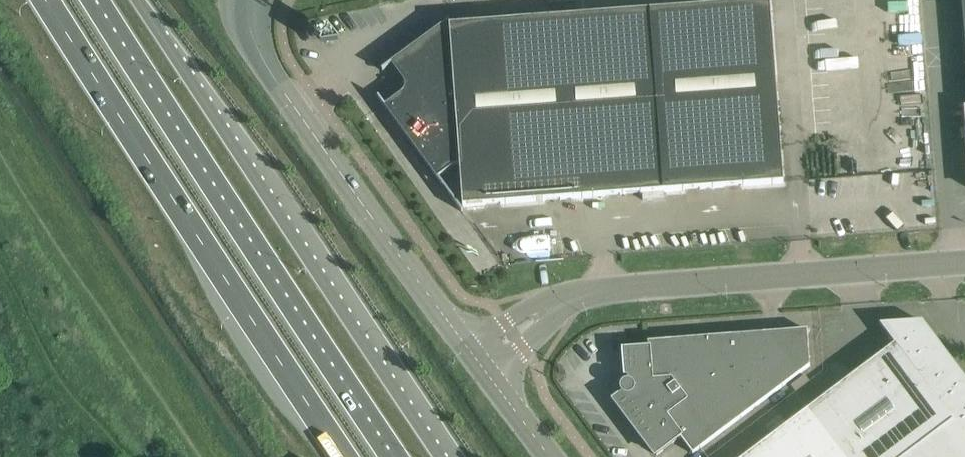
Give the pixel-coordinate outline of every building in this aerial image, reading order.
[(442,27),(450,22),(449,21),(382,70),(383,71),(392,64),(404,81),(405,84),(406,88),(404,92),(402,94),(385,106),(379,97),(378,97),(462,212),(463,211),(438,177),(455,165),(460,165),(463,207),(642,193),(643,201),(664,199),(664,192),(784,183),(770,2),(449,25),(450,31),(445,31),(442,27)] [(960,383),(944,362),(950,358),(922,321),(880,324),(895,344),(744,456),(964,456),(964,380),(960,383)] [(807,330),(711,337),(648,342),(648,347),(625,349),(628,392),(622,392),(613,399),(657,456),(681,438),(693,454),(810,366),(807,330)]
